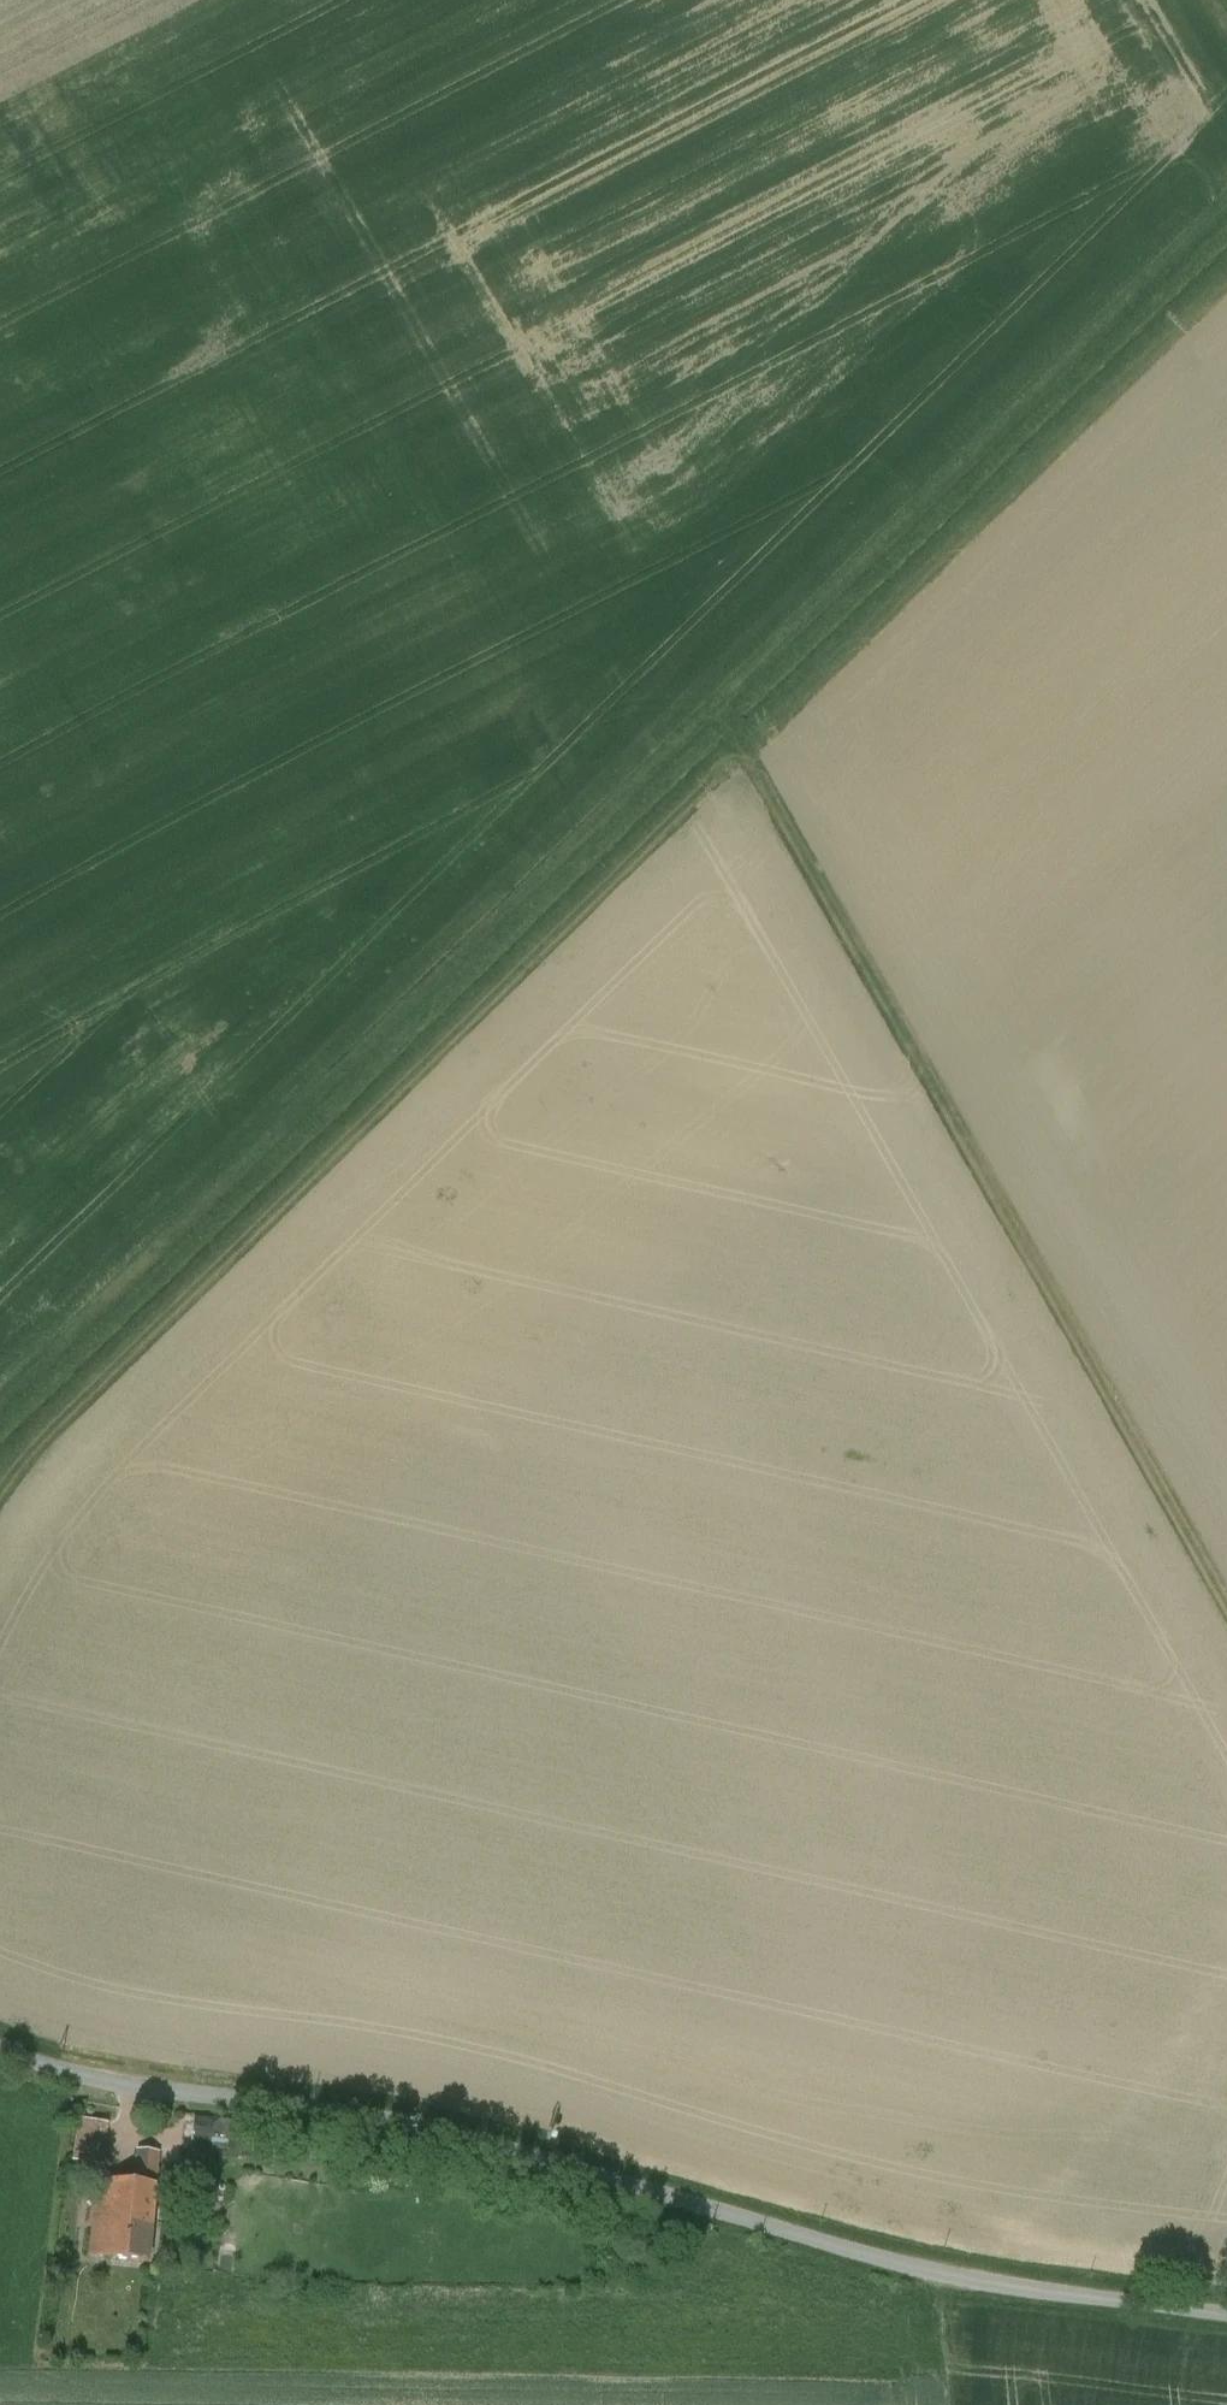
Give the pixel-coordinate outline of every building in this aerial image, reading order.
[(90,2120),(67,2118),(61,2175),(94,2179),(96,2160),(86,2159),(90,2120)] [(226,2129),(193,2124),(188,2160),(220,2165),(226,2129)] [(135,2183),(98,2179),(90,2257),(148,2262),(159,2152),(138,2150),(135,2183)] [(191,2178),(188,2205),(213,2207),(216,2181),(191,2178)]
